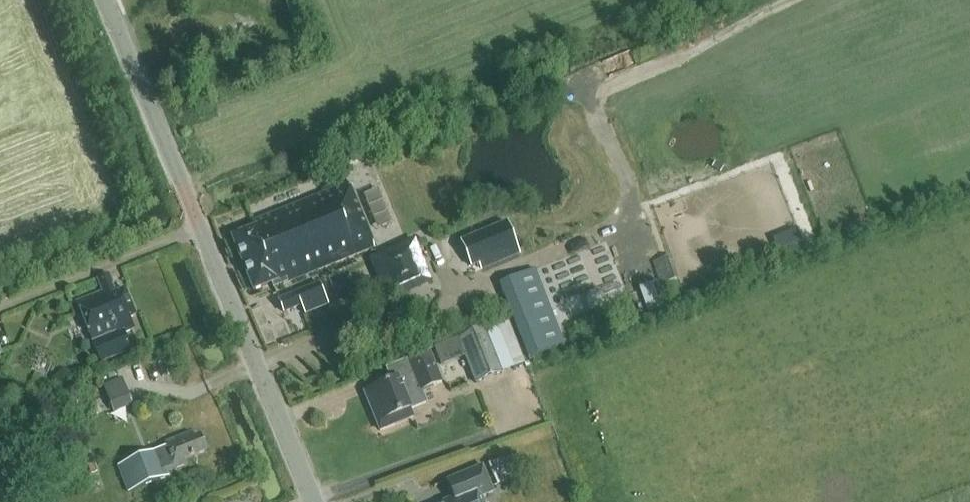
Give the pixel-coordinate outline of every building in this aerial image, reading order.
[(224,24),(229,38),(242,33),(237,20),(224,24)] [(276,287),(374,247),(348,183),(252,222),(254,227),(231,236),(253,291),(271,283),(273,288),(276,287)] [(519,252),(505,222),(461,241),(472,266),(480,262),(482,268),(519,252)] [(423,278),(409,248),(378,262),(392,292),(423,278)] [(659,260),(667,282),(678,279),(670,257),(659,260)] [(129,318),(136,315),(125,288),(116,292),(108,274),(97,278),(102,291),(77,301),(102,362),(131,350),(124,333),(134,329),(129,318)] [(499,287),(528,352),(530,357),(559,345),(557,339),(528,274),(499,287)] [(278,299),(284,313),(302,305),(306,315),(329,305),(319,282),(278,299)] [(585,299),(589,310),(622,297),(618,287),(585,299)] [(524,362),(508,319),(495,324),(511,367),(524,362)] [(504,372),(486,327),(457,339),(465,357),(475,383),(504,372)] [(457,339),(448,342),(455,361),(465,357),(457,339)] [(399,379),(398,378),(364,392),(380,430),(413,417),(410,409),(426,402),(421,390),(442,382),(430,354),(409,363),(413,373),(399,379)] [(133,405),(122,377),(103,385),(114,413),(133,405)] [(129,492),(142,486),(169,476),(167,472),(175,468),(175,469),(187,464),(185,459),(206,451),(200,435),(193,437),(191,432),(165,442),(167,447),(158,450),(118,465),(129,492)] [(510,453),(488,463),(498,485),(520,475),(510,453)] [(95,463),(88,466),(91,473),(98,470),(95,463)] [(481,497),(493,492),(483,466),(446,481),(454,498),(445,501),(483,501),(481,497)]
